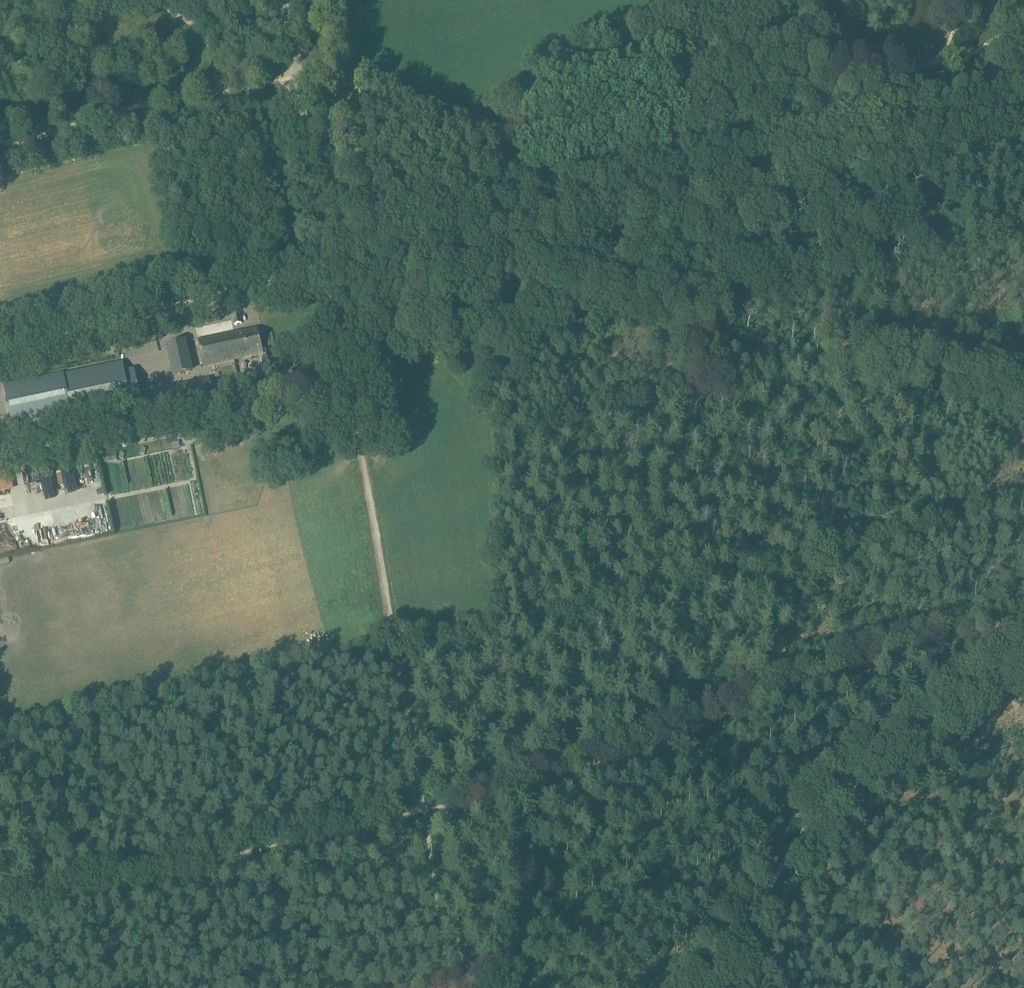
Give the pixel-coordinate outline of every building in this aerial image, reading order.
[(235,325),(242,324),(240,312),(233,313),(235,325)] [(205,366),(264,353),(258,327),(199,340),(205,366)] [(191,371),(185,341),(170,345),(176,374),(191,371)] [(64,375),(5,387),(14,427),(72,415),(74,422),(133,409),(131,400),(140,398),(131,400),(125,373),(134,371),(125,373),(123,363),(65,376),(64,375)] [(167,410),(214,401),(209,379),(162,389),(167,410)]
